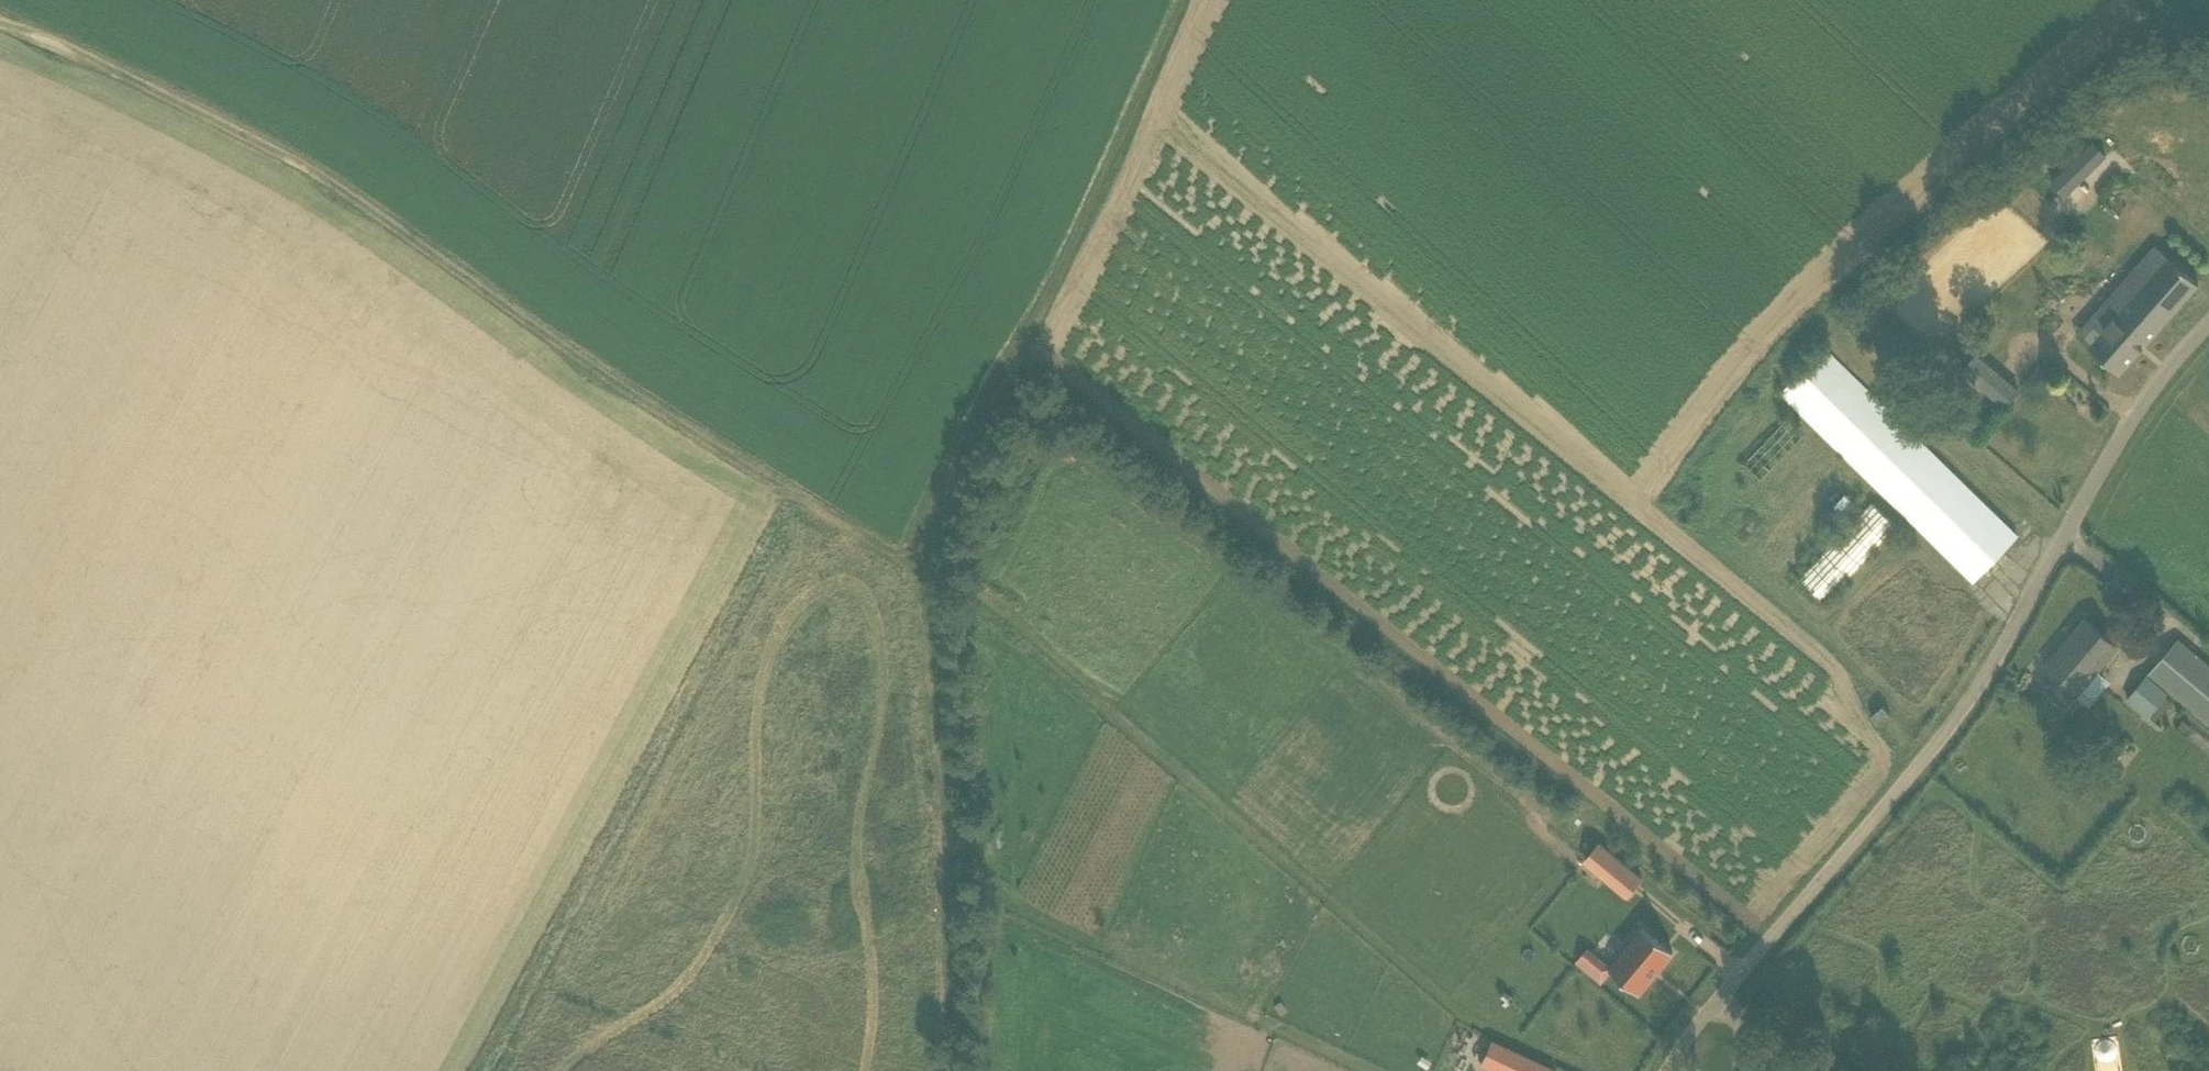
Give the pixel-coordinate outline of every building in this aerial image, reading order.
[(2051,182),(2065,196),(2107,154),(2093,140),(2051,182)] [(2119,373),(2198,284),(2180,267),(2156,246),(2076,336),(2089,346),(2119,373)] [(1782,392),(1976,580),(2018,536),(1825,349),(1782,392)] [(1872,499),(1800,576),(1826,600),(1899,523),(1872,499)] [(2045,667),(2077,693),(2117,646),(2085,619),(2072,634),(2077,639),(2051,670),(2046,666),(2045,667)] [(2149,673),(2208,723),(2208,665),(2178,639),(2149,673)] [(2146,676),(2128,698),(2149,716),(2167,694),(2146,676)] [(1871,716),(1879,725),(1891,714),(1883,705),(1871,716)] [(1642,877),(1601,843),(1586,860),(1628,895),(1642,877)] [(1607,967),(1637,993),(1672,951),(1642,926),(1607,967)] [(1493,1041),(1484,1062),(1504,1070),(1554,1070),(1555,1070),(1493,1041)]
